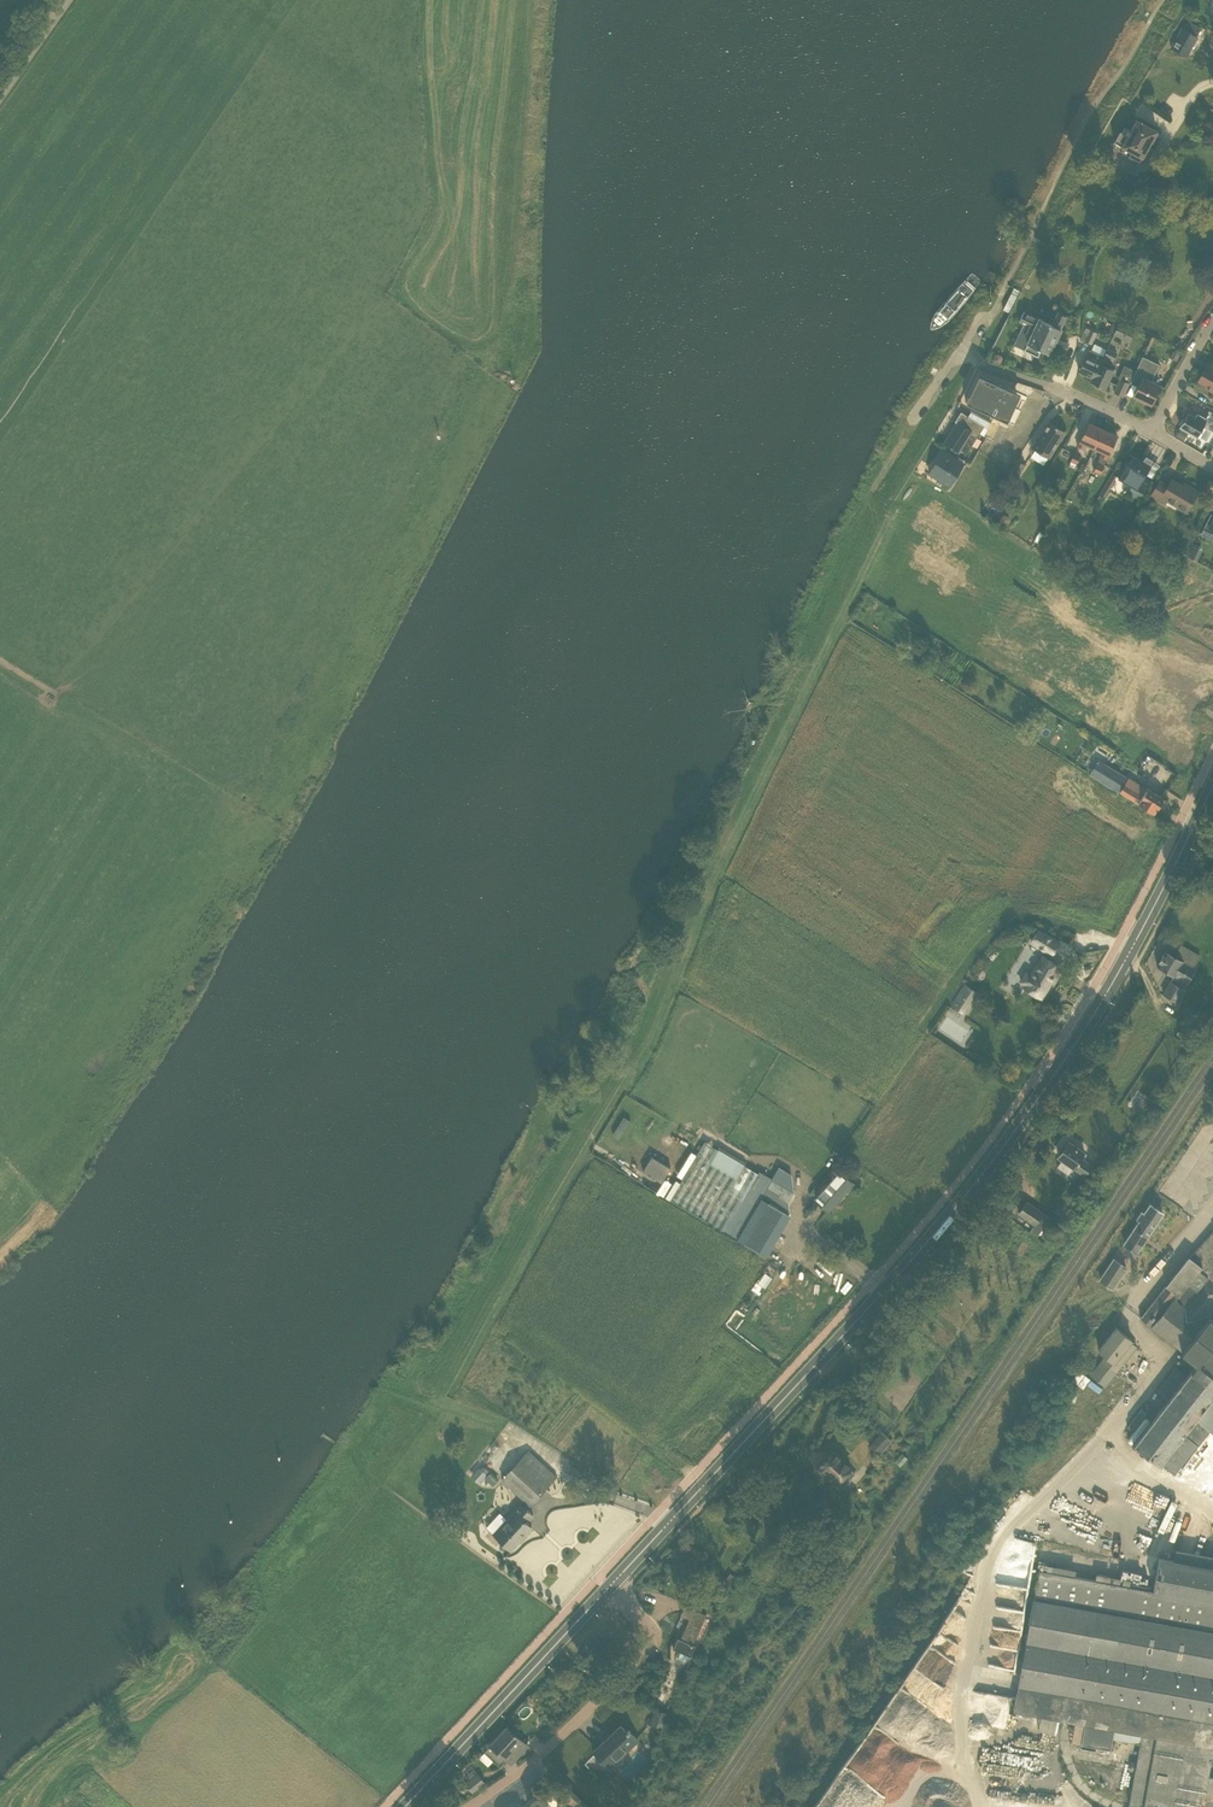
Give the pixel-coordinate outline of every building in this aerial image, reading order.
[(1171,48),(1186,56),(1197,36),(1200,29),(1187,22),(1184,28),(1183,28),(1171,48)] [(1142,156),(1148,146),(1152,141),(1157,131),(1137,119),(1131,129),(1126,126),(1123,132),(1121,130),(1112,147),(1140,161),(1142,156)] [(1012,293),(1003,309),(1010,313),(1011,313),(1023,291),(1021,290),(1021,291),(1015,287),(1015,288),(1012,293)] [(1019,321),(1025,324),(1014,345),(1038,356),(1041,349),(1050,353),(1061,328),(1067,315),(1058,311),(1052,325),(1039,319),(1039,318),(1024,311),(1019,321)] [(1114,333),(1119,323),(1115,321),(1110,332),(1114,333)] [(1129,340),(1134,330),(1119,323),(1114,333),(1129,340)] [(1085,340),(1092,343),(1097,333),(1090,329),(1085,340)] [(1106,387),(1109,381),(1114,369),(1108,367),(1112,359),(1113,360),(1117,352),(1107,347),(1104,355),(1092,381),(1106,387)] [(1090,349),(1079,371),(1093,378),(1092,381),(1104,355),(1090,349)] [(1177,361),(1181,353),(1173,350),(1170,357),(1177,361)] [(1152,381),(1160,364),(1143,356),(1136,370),(1135,374),(1142,377),(1134,395),(1152,404),(1160,385),(1152,381)] [(1206,387),(1212,391),(1212,361),(1208,369),(1206,367),(1199,380),(1207,385),(1206,387)] [(1123,396),(1128,385),(1134,373),(1135,374),(1136,370),(1125,365),(1119,377),(1121,378),(1115,392),(1123,396)] [(979,373),(965,401),(993,415),(1000,401),(1013,407),(1018,399),(1005,392),(1007,387),(979,373)] [(1016,389),(1030,395),(1033,387),(1019,381),(1016,389)] [(1212,431),(1212,430),(1212,412),(1209,410),(1205,417),(1197,413),(1195,416),(1188,412),(1184,419),(1183,418),(1180,423),(1181,424),(1180,426),(1207,441),(1212,431)] [(984,426),(968,415),(961,411),(955,421),(958,422),(945,443),(959,452),(961,449),(967,453),(984,426)] [(994,439),(999,424),(989,420),(983,435),(994,439)] [(1049,456),(1065,431),(1057,427),(1057,426),(1050,421),(1040,436),(1039,436),(1032,447),(1041,452),(1042,452),(1049,456)] [(1103,429),(1088,422),(1077,446),(1083,449),(1086,443),(1095,447),(1103,429)] [(1104,464),(1118,435),(1103,429),(1095,447),(1102,451),(1098,461),(1104,464)] [(930,472),(930,473),(950,486),(963,463),(943,451),(937,461),(939,463),(932,474),(930,472)] [(1076,463),(1080,455),(1074,453),(1071,461),(1076,463)] [(1144,475),(1153,459),(1145,455),(1142,461),(1132,455),(1120,478),(1143,492),(1151,479),(1144,475)] [(1014,481),(1025,464),(1017,459),(1006,475),(1014,481)] [(1079,470),(1083,472),(1087,464),(1082,462),(1079,470)] [(1092,502),(1099,492),(1102,486),(1105,482),(1099,478),(1100,474),(1103,466),(1097,464),(1091,477),(1094,478),(1088,488),(1092,490),(1086,498),(1092,502)] [(1112,473),(1100,493),(1107,497),(1110,492),(1109,491),(1111,487),(1112,487),(1116,481),(1114,480),(1117,475),(1112,473)] [(1187,488),(1172,479),(1168,485),(1160,480),(1151,496),(1165,504),(1168,499),(1187,510),(1199,491),(1189,485),(1187,488)] [(1008,524),(1011,520),(1011,517),(1006,514),(1004,515),(1001,519),(1001,522),(1006,525),(1008,524)] [(1211,515),(1202,533),(1212,540),(1212,516),(1211,515)] [(1197,560),(1203,549),(1192,544),(1187,556),(1197,560)] [(1097,760),(1090,772),(1120,790),(1153,812),(1156,807),(1157,808),(1158,807),(1160,806),(1162,801),(1162,800),(1163,798),(1146,788),(1143,794),(1131,787),(1132,785),(1126,781),(1128,778),(1097,760)] [(1059,942),(1039,930),(1031,941),(1052,954),(1059,942)] [(1166,950),(1157,965),(1174,976),(1171,982),(1170,981),(1163,993),(1177,1001),(1196,968),(1194,967),(1201,955),(1181,943),(1175,955),(1166,950)] [(1024,986),(1041,997),(1061,966),(1043,956),(1031,974),(1027,971),(1021,981),(1025,984),(1024,986)] [(978,991),(965,983),(960,991),(972,1000),(978,992),(978,991)] [(1100,1105),(1107,1100),(1101,1092),(1094,1097),(1100,1105)] [(1069,1141),(1059,1156),(1075,1167),(1085,1175),(1093,1164),(1083,1156),(1085,1153),(1069,1141)] [(616,1151),(635,1160),(639,1152),(619,1143),(616,1151)] [(671,1199),(737,1239),(762,1197),(782,1209),(792,1193),(705,1143),(671,1199)] [(620,1168),(642,1178),(646,1171),(624,1160),(620,1168)] [(792,1179),(795,1173),(781,1165),(774,1179),(794,1189),(797,1182),(792,1179)] [(840,1171),(815,1199),(828,1210),(853,1182),(840,1171)] [(737,1239),(757,1251),(765,1255),(789,1213),(782,1209),(762,1197),(737,1239)] [(1027,1201),(1019,1213),(1035,1224),(1043,1212),(1027,1201)] [(1140,1220),(1125,1242),(1138,1250),(1163,1213),(1151,1204),(1145,1213),(1142,1211),(1137,1218),(1140,1220)] [(1141,1318),(1147,1322),(1172,1342),(1197,1361),(1197,1362),(1192,1368),(1191,1369),(1191,1370),(1187,1376),(1186,1375),(1186,1376),(1186,1375),(1185,1376),(1185,1377),(1181,1383),(1180,1383),(1179,1384),(1180,1384),(1175,1390),(1174,1390),(1173,1391),(1174,1391),(1174,1392),(1169,1398),(1168,1397),(1168,1398),(1168,1399),(1164,1405),(1163,1405),(1162,1406),(1162,1407),(1158,1412),(1157,1413),(1157,1412),(1156,1413),(1157,1414),(1156,1414),(1157,1414),(1152,1420),(1151,1420),(1150,1421),(1151,1421),(1146,1427),(1145,1427),(1145,1428),(1145,1429),(1140,1435),(1140,1434),(1139,1435),(1139,1436),(1135,1442),(1134,1442),(1133,1443),(1134,1444),(1135,1444),(1146,1453),(1159,1463),(1160,1464),(1161,1463),(1174,1474),(1197,1444),(1198,1445),(1199,1444),(1198,1443),(1209,1429),(1212,1431),(1212,1231),(1212,1232),(1190,1256),(1189,1255),(1166,1285),(1141,1317),(1141,1318)] [(1119,1257),(1117,1259),(1114,1258),(1101,1278),(1114,1287),(1128,1267),(1122,1263),(1124,1260),(1119,1257)] [(764,1283),(760,1280),(758,1279),(753,1286),(759,1290),(764,1283)] [(1106,1355),(1091,1374),(1106,1385),(1137,1346),(1130,1341),(1132,1339),(1116,1327),(1099,1349),(1106,1355)] [(883,1431),(870,1445),(879,1454),(893,1440),(883,1431)] [(530,1505),(557,1476),(529,1450),(522,1457),(502,1478),(530,1505)] [(850,1479),(856,1473),(852,1469),(833,1451),(817,1469),(825,1477),(828,1475),(836,1482),(837,1481),(843,1486),(850,1479)] [(482,1479),(491,1470),(483,1463),(474,1472),(482,1479)] [(492,1471),(485,1478),(493,1486),(500,1478),(492,1471)] [(521,1503),(507,1519),(501,1513),(488,1527),(511,1549),(521,1539),(520,1538),(523,1534),(524,1535),(532,1527),(527,1522),(533,1515),(521,1503)] [(1137,1762),(1135,1770),(1129,1805),(1131,1805),(1131,1806),(1212,1806),(1212,1567),(1160,1557),(1153,1591),(1149,1590),(1039,1570),(1014,1710),(1041,1715),(1059,1718),(1085,1722),(1081,1742),(1111,1747),(1114,1728),(1142,1733),(1137,1762)] [(726,1578),(730,1582),(735,1576),(731,1573),(726,1578)] [(679,1628),(678,1631),(675,1636),(678,1637),(673,1647),(691,1656),(696,1644),(694,1643),(707,1614),(685,1604),(681,1614),(676,1626),(679,1628)] [(609,1665),(605,1660),(599,1666),(603,1670),(609,1665)] [(662,1728),(667,1712),(655,1708),(652,1718),(647,1716),(645,1722),(662,1728)] [(621,1724),(613,1732),(593,1751),(609,1767),(639,1739),(629,1729),(627,1731),(621,1724)] [(528,1745),(522,1740),(507,1726),(490,1744),(491,1744),(484,1751),(500,1766),(507,1759),(511,1763),(528,1745)] [(459,1772),(464,1778),(470,1773),(465,1767),(459,1772)] [(478,1774),(467,1783),(473,1791),(484,1782),(478,1774)] [(544,1801),(544,1800),(543,1799),(542,1799),(540,1798),(539,1798),(537,1798),(536,1799),(535,1799),(534,1800),(533,1801),(531,1806),(532,1806),(546,1806),(545,1806),(546,1804),(544,1801)]
